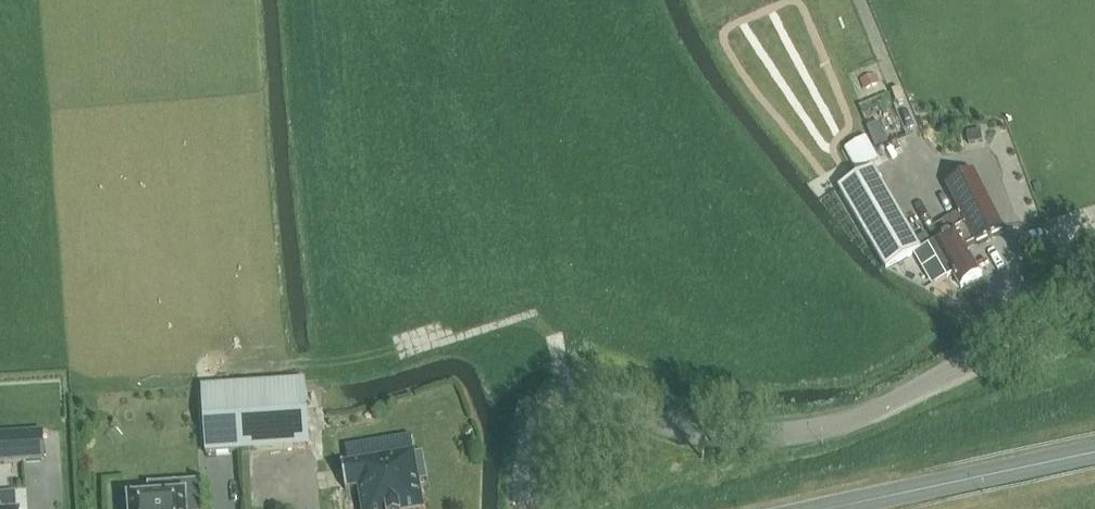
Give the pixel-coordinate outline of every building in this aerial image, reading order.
[(873,74),(863,78),(867,88),(877,84),(873,74)] [(887,128),(882,141),(895,146),(900,133),(887,128)] [(866,136),(845,148),(858,170),(879,157),(866,136)] [(921,249),(874,167),(839,188),(886,269),(921,249)] [(961,212),(929,231),(935,242),(929,245),(948,277),(954,274),(961,287),(983,275),(967,248),(1005,229),(975,170),(947,184),(961,212)] [(306,381),(202,388),(206,453),(310,447),(306,381)] [(347,452),(348,415),(321,415),(320,452),(347,452)] [(0,435),(0,464),(45,461),(43,432),(0,435)] [(342,462),(346,490),(348,490),(348,488),(359,486),(363,508),(425,508),(420,481),(428,479),(423,453),(415,454),(415,451),(348,463),(344,464),(344,463),(343,462),(342,462)] [(201,483),(201,481),(199,481),(177,483),(177,482),(174,482),(174,485),(175,485),(176,496),(149,497),(132,499),(132,498),(129,498),(130,501),(131,508),(203,508),(201,483)] [(254,498),(244,499),(245,508),(256,508),(254,498)]
